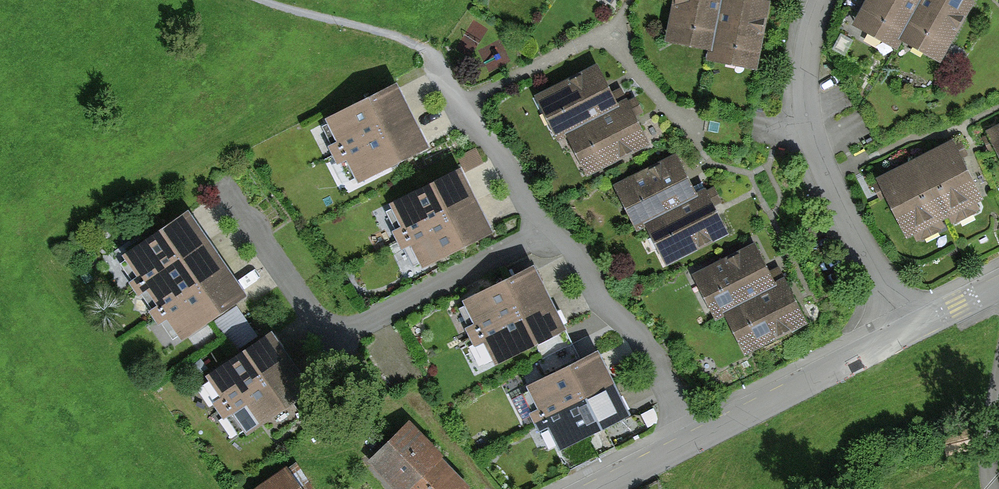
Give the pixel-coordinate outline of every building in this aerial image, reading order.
[(713,45),(721,0),(677,0),(671,37),(713,45)] [(744,0),(721,0),(713,45),(711,57),(756,65),(767,4),(744,0)] [(901,34),(921,0),(870,0),(858,22),(896,43),(901,34)] [(901,34),(939,55),(968,3),(962,0),(921,0),(901,34)] [(560,135),(569,131),(613,109),(594,71),(541,96),(560,135)] [(411,118),(397,89),(333,121),(347,149),(411,118)] [(625,103),(613,109),(569,131),(587,169),(643,142),(625,103)] [(426,147),(411,118),(347,149),(362,178),(426,147)] [(953,146),(917,163),(943,216),(978,199),(953,146)] [(647,221),(694,198),(675,160),(619,188),(638,226),(647,221)] [(917,163),(882,180),(907,233),(943,216),(917,163)] [(474,202),(459,173),(396,204),(410,233),(474,202)] [(694,198),(647,221),(667,261),(723,233),(704,193),(694,198)] [(488,231),(474,202),(410,233),(424,262),(488,231)] [(128,257),(146,283),(203,243),(185,217),(128,257)] [(146,283),(163,308),(221,269),(203,243),(146,283)] [(717,314),(726,310),(772,287),(752,248),(697,276),(717,314)] [(163,308),(181,334),(239,294),(221,269),(163,308)] [(547,300),(532,271),(468,302),(483,331),(547,300)] [(772,287),(726,310),(747,349),(800,322),(780,282),(772,287)] [(561,328),(547,300),(483,331),(497,360),(561,328)] [(288,364),(270,337),(211,376),(229,403),(288,364)] [(610,385),(596,356),(532,388),(547,417),(610,385)] [(306,390),(288,364),(229,403),(247,430),(306,390)] [(625,414),(610,385),(547,417),(561,445),(625,414)] [(403,488),(463,488),(466,486),(408,428),(375,461),(403,488)] [(286,471),(260,488),(298,488),(286,471)]
